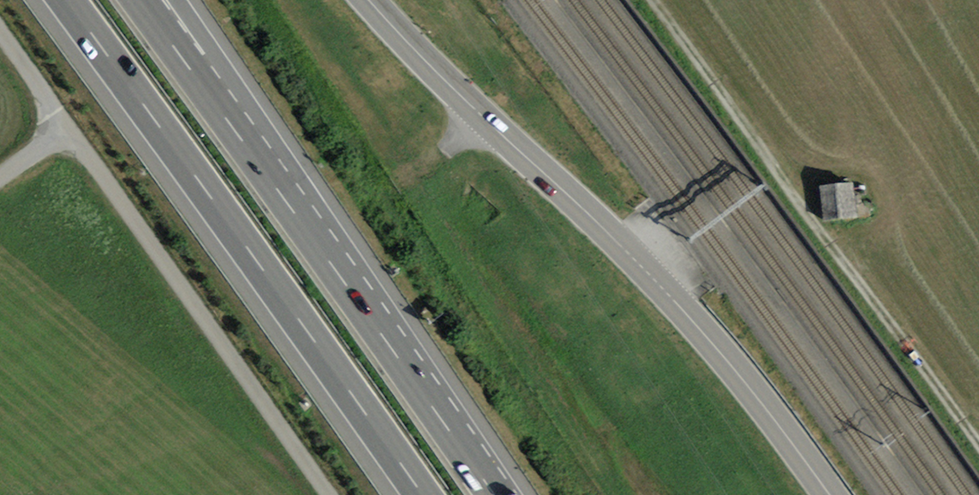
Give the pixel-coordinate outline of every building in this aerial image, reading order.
[(855,188),(821,191),(824,224),(858,220),(855,188)]
